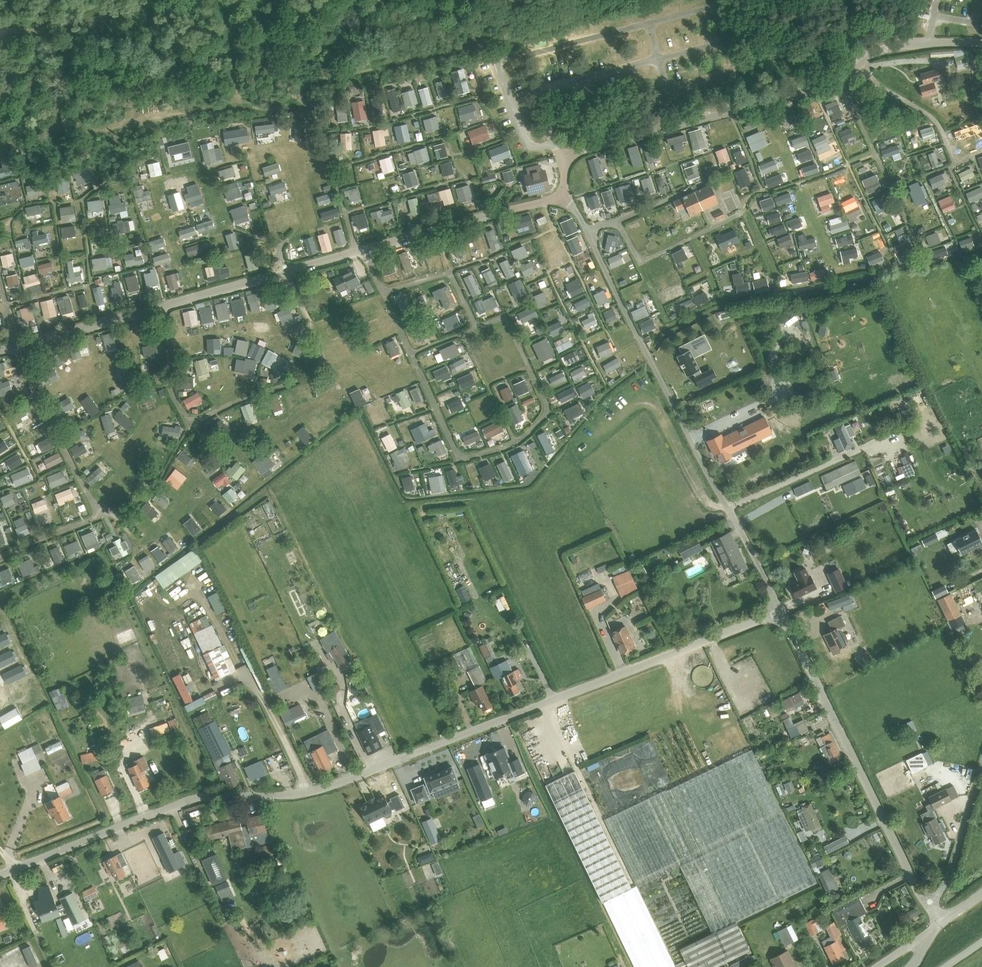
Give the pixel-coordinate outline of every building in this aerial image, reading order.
[(971,53),(954,57),(956,64),(958,69),(965,67),(964,62),(972,59),(973,59),(971,53)] [(457,95),(469,91),(463,68),(451,72),(457,95)] [(933,82),(948,77),(945,68),(923,75),(926,84),(919,86),(923,96),(936,92),(933,82)] [(448,94),(444,81),(436,83),(440,97),(448,94)] [(423,105),(431,102),(427,87),(419,90),(423,105)] [(395,89),(387,91),(393,112),(401,110),(395,89)] [(406,105),(417,102),(413,90),(402,93),(406,105)] [(371,100),(375,116),(384,114),(379,98),(371,100)] [(816,100),(810,103),(815,114),(821,111),(816,100)] [(336,102),(338,122),(347,121),(345,101),(336,102)] [(353,103),(356,120),(366,118),(363,101),(353,103)] [(829,114),(840,110),(836,101),(825,105),(829,114)] [(473,111),(475,111),(473,105),(458,109),(461,120),(475,116),(473,111)] [(791,107),(778,112),(784,127),(797,121),(791,107)] [(811,107),(797,112),(800,120),(814,114),(811,107)] [(443,111),(447,125),(456,123),(453,109),(443,111)] [(431,128),(430,126),(438,124),(436,117),(423,120),(426,130),(431,128)] [(307,121),(296,121),(296,141),(307,141),(307,121)] [(395,128),(398,138),(408,135),(405,125),(395,128)] [(923,140),(934,136),(932,127),(920,130),(923,140)] [(389,135),(388,128),(373,131),(376,145),(385,143),(383,136),(389,135)] [(478,128),(467,131),(469,137),(472,137),(474,142),(482,139),(478,128)] [(847,139),(853,136),(850,129),(839,133),(843,144),(848,142),(847,139)] [(695,149),(703,147),(699,130),(690,133),(695,149)] [(356,140),(358,139),(359,147),(364,146),(364,142),(363,131),(356,132),(356,140)] [(761,131),(747,137),(753,152),(767,146),(761,131)] [(907,144),(916,142),(913,131),(904,134),(907,144)] [(258,147),(266,146),(264,132),(256,133),(258,147)] [(342,134),(342,148),(351,148),(350,133),(342,134)] [(676,136),(682,153),(691,150),(686,133),(676,136)] [(806,147),(809,146),(805,135),(792,140),(795,149),(805,145),(806,147)] [(815,147),(827,142),(824,135),(812,140),(815,147)] [(444,143),(434,146),(435,150),(439,149),(441,158),(447,156),(444,143)] [(492,149),(496,161),(506,158),(502,145),(492,149)] [(883,158),(898,152),(896,146),(881,151),(883,158)] [(217,162),(214,148),(202,151),(205,164),(217,162)] [(418,162),(428,159),(425,148),(414,151),(418,162)] [(648,162),(658,159),(654,148),(647,150),(646,148),(644,149),(648,162)] [(719,162),(729,159),(725,148),(715,151),(719,162)] [(819,154),(824,166),(838,160),(833,148),(819,154)] [(740,150),(733,153),(737,164),(747,161),(745,156),(743,157),(740,150)] [(800,162),(812,158),(810,150),(798,154),(800,162)] [(635,167),(643,164),(639,151),(631,153),(635,167)] [(190,168),(199,165),(195,152),(186,154),(190,168)] [(942,161),(937,162),(934,152),(928,154),(933,168),(943,165),(942,161)] [(0,168),(0,178),(18,174),(16,165),(12,166),(10,157),(1,159),(3,168),(0,168)] [(380,160),(383,172),(393,169),(390,157),(380,160)] [(597,157),(588,160),(594,177),(600,176),(597,167),(600,167),(597,157)] [(308,171),(322,166),(320,159),(305,163),(308,171)] [(762,174),(777,168),(774,160),(759,166),(762,174)] [(152,176),(161,174),(159,162),(149,164),(152,176)] [(444,176),(453,173),(450,162),(441,164),(444,176)] [(236,163),(218,169),(222,179),(240,173),(236,163)] [(266,175),(280,171),(277,163),(264,168),(266,175)] [(584,183),(591,181),(584,163),(578,166),(584,183)] [(818,172),(816,163),(802,168),(805,176),(818,172)] [(541,170),(540,164),(526,168),(527,174),(523,175),(529,196),(537,194),(537,196),(545,194),(545,192),(551,190),(545,169),(541,170)] [(688,167),(684,169),(687,176),(688,180),(699,176),(696,165),(688,167)] [(962,181),(974,175),(971,168),(958,174),(962,181)] [(77,183),(93,180),(91,169),(75,172),(77,183)] [(512,169),(502,171),(505,182),(515,180),(512,169)] [(744,169),(734,172),(740,187),(750,183),(744,169)] [(407,186),(418,183),(414,171),(403,174),(407,186)] [(495,173),(481,176),(483,182),(497,179),(495,173)] [(768,187),(783,182),(780,174),(765,180),(768,187)] [(933,188),(945,183),(941,174),(929,179),(933,188)] [(67,184),(69,184),(67,176),(56,180),(59,193),(69,191),(67,184)] [(314,188),(327,184),(325,176),(311,180),(314,188)] [(667,185),(665,186),(661,177),(656,179),(661,193),(669,190),(667,185)] [(169,190),(182,188),(181,179),(167,181),(169,190)] [(34,185),(27,186),(29,196),(40,194),(37,180),(33,181),(34,185)] [(867,193),(881,187),(878,180),(864,185),(867,193)] [(226,194),(239,190),(237,182),(224,186),(226,194)] [(272,195),(286,190),(283,182),(269,187),(272,195)] [(18,183),(7,185),(11,201),(22,199),(18,183)] [(690,216),(718,203),(710,184),(673,201),(678,212),(686,208),(690,216)] [(459,202),(472,199),(468,185),(455,189),(459,202)] [(120,186),(107,188),(109,197),(121,194),(120,186)] [(620,202),(628,200),(623,186),(615,188),(620,202)] [(981,197),(981,190),(981,187),(966,193),(970,202),(981,197)] [(348,195),(350,202),(360,199),(356,188),(344,191),(346,196),(348,195)] [(441,199),(443,198),(445,204),(453,202),(449,189),(439,192),(441,199)] [(850,189),(838,194),(843,204),(855,198),(850,189)] [(185,195),(188,203),(202,198),(199,190),(185,195)] [(614,204),(610,190),(602,193),(606,206),(614,204)] [(137,202),(151,198),(149,191),(135,195),(137,202)] [(777,205),(792,200),(789,193),(775,198),(777,205)] [(820,206),(834,202),(831,193),(818,198),(820,206)] [(319,205),(331,201),(329,194),(317,198),(319,205)] [(587,198),(591,209),(600,206),(596,195),(587,198)] [(0,197),(0,222),(10,219),(4,196),(0,197)] [(876,210),(887,204),(883,197),(872,202),(876,210)] [(412,214),(419,212),(415,198),(408,200),(412,214)] [(763,211),(775,207),(772,198),(760,201),(763,211)] [(89,212),(103,210),(101,200),(88,201),(89,212)] [(943,212),(955,207),(952,201),(941,206),(943,212)] [(112,213),(126,210),(124,202),(110,205),(112,213)] [(28,216),(41,213),(39,205),(26,208),(28,216)] [(204,205),(191,210),(193,217),(206,213),(204,205)] [(859,211),(860,210),(857,205),(846,210),(851,221),(857,219),(855,215),(860,213),(859,211)] [(74,220),(72,207),(61,209),(63,222),(74,220)] [(142,218),(155,215),(153,207),(140,211),(142,218)] [(324,220),(338,216),(336,208),(321,213),(324,220)] [(372,219),(376,218),(378,223),(385,221),(382,210),(371,213),(372,219)] [(714,214),(717,220),(725,216),(722,210),(714,214)] [(180,222),(191,218),(188,211),(177,215),(180,222)] [(235,224),(249,219),(246,212),(233,216),(235,224)] [(769,224),(781,220),(778,212),(767,216),(769,224)] [(280,218),(282,226),(296,221),(294,214),(280,218)] [(358,228),(368,226),(365,214),(352,217),(354,223),(357,222),(358,228)] [(513,219),(518,235),(534,230),(529,214),(513,219)] [(547,221),(545,216),(537,220),(539,225),(547,222),(547,221)] [(802,226),(798,217),(786,222),(787,224),(789,223),(792,230),(802,226)] [(32,230),(44,228),(42,219),(30,222),(32,230)] [(572,219),(561,223),(567,235),(576,231),(572,219)] [(200,233),(213,228),(211,220),(197,225),(200,233)] [(115,233),(130,231),(128,221),(114,224),(115,233)] [(833,233),(848,228),(846,221),(831,226),(833,233)] [(147,234),(160,230),(158,223),(145,227),(147,234)] [(777,236),(786,232),(783,224),(769,229),(771,235),(776,233),(777,236)] [(63,237),(75,236),(74,226),(62,228),(63,237)] [(180,231),(182,238),(195,234),(193,227),(180,231)] [(346,243),(341,229),(334,231),(338,245),(346,243)] [(499,247),(493,230),(486,233),(491,250),(499,247)] [(227,235),(231,249),(238,247),(234,233),(227,235)] [(929,246),(939,242),(936,233),(926,236),(929,246)] [(38,243),(47,241),(45,234),(33,237),(35,246),(38,246),(38,243)] [(323,250),(330,247),(326,234),(319,236),(323,250)] [(472,252),(480,250),(475,234),(468,237),(472,252)] [(839,247),(854,242),(852,234),(837,239),(839,247)] [(781,248),(792,243),(789,235),(777,239),(781,248)] [(29,237),(15,241),(17,247),(25,245),(26,248),(31,247),(29,237)] [(571,251),(580,248),(576,237),(567,241),(571,251)] [(605,249),(615,252),(618,239),(607,237),(605,249)] [(151,250),(165,246),(162,238),(148,242),(151,250)] [(309,254),(316,252),(312,238),(304,240),(309,254)] [(814,238),(798,242),(801,250),(817,246),(814,238)] [(962,249),(973,245),(970,238),(959,242),(962,249)] [(457,257),(464,254),(461,242),(453,244),(457,257)] [(897,257),(911,251),(907,242),(892,248),(897,257)] [(91,251),(104,250),(103,243),(90,244),(91,251)] [(187,248),(189,255),(203,251),(200,243),(187,248)] [(438,262),(447,259),(443,244),(433,246),(438,262)] [(516,261),(527,256),(522,246),(511,251),(516,261)] [(44,255),(50,254),(49,247),(36,250),(38,260),(45,258),(44,255)] [(931,259),(947,254),(945,247),(929,252),(931,259)] [(422,267),(429,264),(425,248),(417,250),(422,267)] [(842,260),(858,256),(856,248),(840,252),(842,260)] [(677,263),(687,258),(683,249),(672,254),(677,263)] [(870,265),(883,260),(880,252),(867,257),(870,265)] [(156,265),(169,261),(167,253),(154,257),(156,265)] [(11,261),(14,261),(12,254),(1,256),(4,267),(12,265),(11,261)] [(127,266),(142,263),(141,256),(134,257),(133,254),(125,255),(127,266)] [(250,270),(257,268),(253,254),(246,256),(250,270)] [(612,267),(623,262),(620,254),(609,259),(612,267)] [(657,261),(661,270),(674,264),(670,255),(657,261)] [(21,267),(34,264),(32,256),(20,259),(21,267)] [(404,272),(411,269),(407,256),(400,258),(404,272)] [(106,257),(92,259),(94,269),(107,267),(106,257)] [(379,260),(383,275),(396,272),(391,257),(379,260)] [(507,278),(514,275),(507,259),(500,263),(507,278)] [(40,275),(48,273),(47,270),(53,269),(51,262),(38,266),(40,275)] [(525,277),(531,274),(530,273),(534,271),(530,262),(525,265),(524,263),(519,266),(525,277)] [(216,279),(224,277),(221,263),(213,265),(216,279)] [(497,283),(489,268),(482,271),(489,287),(497,283)] [(812,280),(827,275),(825,268),(809,273),(812,280)] [(151,272),(145,274),(148,286),(157,284),(155,271),(154,269),(151,269),(151,272)] [(353,269),(333,279),(339,291),(347,287),(349,291),(361,285),(353,269)] [(662,276),(667,287),(682,280),(677,269),(662,276)] [(69,282),(81,279),(80,271),(67,274),(69,282)] [(793,283),(808,280),(807,272),(791,275),(793,283)] [(16,274),(7,276),(10,287),(19,285),(16,274)] [(27,286),(39,283),(36,274),(24,277),(27,286)] [(171,290),(178,288),(174,274),(167,276),(171,290)] [(472,274),(464,278),(471,294),(474,293),(475,295),(481,293),(472,274)] [(126,278),(129,292),(139,290),(136,275),(126,278)] [(755,290),(768,287),(766,278),(752,282),(755,290)] [(515,298),(526,293),(520,279),(509,284),(515,298)] [(572,297),(583,291),(579,282),(568,288),(572,297)] [(737,294),(749,292),(747,282),(735,284),(737,294)] [(685,283),(670,288),(673,298),(688,293),(685,283)] [(114,301),(124,298),(121,285),(111,288),(114,301)] [(435,301),(447,296),(443,286),(431,291),(435,301)] [(105,300),(103,289),(93,291),(96,303),(105,300)] [(598,305),(608,300),(603,290),(593,295),(598,305)] [(543,304),(547,301),(543,292),(534,296),(539,307),(543,305),(543,304)] [(697,305),(708,299),(704,292),(693,298),(697,305)] [(265,309),(276,307),(273,293),(262,295),(265,309)] [(87,306),(84,294),(78,295),(81,307),(87,306)] [(260,310),(258,301),(259,300),(258,294),(247,296),(249,303),(250,302),(252,312),(260,310)] [(424,314),(431,311),(424,294),(416,297),(424,314)] [(63,313),(72,311),(68,296),(59,298),(63,313)] [(403,316),(412,312),(406,298),(397,302),(403,316)] [(578,311),(590,305),(587,298),(574,304),(578,311)] [(46,318),(56,315),(52,299),(42,302),(46,318)] [(487,304),(489,303),(488,299),(475,305),(480,313),(489,309),(487,304)] [(684,309),(693,305),(691,299),(682,303),(684,309)] [(235,316),(245,314),(242,300),(232,302),(235,316)] [(439,315),(453,308),(449,300),(435,306),(439,315)] [(359,319),(369,315),(363,301),(353,305),(359,319)] [(216,305),(219,320),(229,317),(227,303),(216,305)] [(523,322),(537,315),(533,306),(519,313),(523,322)] [(643,316),(649,314),(645,306),(635,310),(640,321),(644,319),(643,316)] [(24,321),(35,318),(31,307),(21,310),(24,321)] [(210,307),(200,309),(202,323),(213,320),(210,307)] [(278,312),(282,325),(294,321),(289,308),(278,312)] [(608,322),(617,318),(612,308),(603,312),(608,322)] [(184,312),(187,326),(197,324),(194,310),(184,312)] [(597,323),(592,312),(588,314),(589,318),(582,321),(585,328),(597,323)] [(442,320),(447,329),(460,323),(456,314),(442,320)] [(643,332),(655,327),(651,319),(640,324),(643,332)] [(552,336),(563,331),(559,321),(548,327),(552,336)] [(295,337),(307,332),(303,323),(291,328),(295,337)] [(418,341),(427,337),(421,324),(412,329),(418,341)] [(106,349),(116,346),(112,333),(103,335),(106,349)] [(558,350),(570,344),(567,337),(554,343),(558,350)] [(702,375),(690,352),(701,347),(697,338),(679,347),(682,353),(681,354),(677,356),(687,376),(694,373),(696,377),(702,375)] [(220,352),(219,339),(207,340),(208,353),(220,352)] [(547,339),(533,346),(541,362),(554,356),(547,339)] [(235,353),(246,355),(249,342),(238,340),(235,353)] [(399,353),(393,340),(385,344),(390,357),(399,353)] [(336,361),(348,357),(343,342),(331,347),(336,361)] [(601,356),(612,352),(608,342),(597,347),(601,356)] [(81,358),(78,343),(70,344),(73,359),(81,358)] [(254,343),(248,355),(259,360),(264,348),(254,343)] [(307,360),(311,349),(298,344),(293,354),(307,360)] [(451,358),(460,354),(456,345),(446,349),(451,358)] [(144,357),(157,356),(157,346),(143,347),(144,357)] [(229,347),(224,347),(224,355),(227,355),(232,356),(233,348),(229,347)] [(270,367),(277,355),(269,350),(262,362),(270,367)] [(59,366),(67,360),(61,352),(53,358),(59,366)] [(565,360),(567,364),(578,359),(574,352),(561,357),(563,361),(565,360)] [(286,375),(290,376),(294,366),(290,364),(291,361),(282,358),(278,368),(287,371),(286,375)] [(607,373),(621,365),(617,358),(603,365),(607,373)] [(197,375),(207,372),(204,359),(194,362),(197,375)] [(244,371),(254,372),(257,361),(246,359),(244,371)] [(453,372),(466,366),(463,359),(450,365),(453,372)] [(856,362),(846,365),(852,385),(862,382),(856,362)] [(137,368),(140,382),(149,380),(146,366),(137,368)] [(444,380),(451,377),(446,367),(434,372),(437,380),(443,377),(444,380)] [(580,377),(585,374),(581,367),(570,373),(575,382),(581,379),(580,377)] [(47,383),(58,378),(55,371),(44,375),(47,383)] [(129,387),(125,371),(117,373),(120,389),(129,387)] [(553,385),(565,379),(562,372),(550,378),(553,385)] [(462,389),(475,383),(470,373),(457,379),(462,389)] [(105,376),(108,389),(116,387),(113,374),(105,376)] [(178,378),(179,388),(193,388),(192,377),(178,378)] [(9,380),(0,383),(0,396),(13,391),(9,380)] [(518,395),(528,391),(524,380),(514,384),(518,395)] [(51,395),(63,390),(60,382),(48,388),(51,395)] [(583,398),(593,393),(588,382),(578,388),(583,398)] [(98,387),(91,392),(98,402),(104,397),(98,387)] [(139,404),(153,399),(149,387),(135,391),(139,404)] [(505,401),(513,397),(508,387),(500,390),(505,401)] [(416,403),(423,400),(418,388),(410,391),(416,403)] [(561,402),(575,395),(571,388),(557,395),(561,402)] [(356,406),(365,402),(360,390),(351,394),(356,406)] [(404,409),(411,405),(404,390),(397,394),(404,409)] [(285,394),(289,407),(298,404),(293,391),(285,394)] [(183,401),(187,408),(202,400),(197,393),(183,401)] [(528,412),(541,407),(536,395),(524,400),(528,412)] [(92,416),(99,411),(89,396),(82,402),(92,416)] [(270,400),(274,412),(282,409),(277,397),(270,400)] [(58,415),(73,407),(68,398),(53,407),(58,415)] [(464,406),(460,399),(448,404),(451,412),(464,406)] [(376,401),(365,405),(372,419),(382,414),(376,401)] [(125,403),(121,408),(125,412),(129,407),(125,403)] [(569,419),(583,412),(579,403),(565,410),(569,419)] [(255,419),(249,404),(241,407),(247,422),(255,419)] [(21,411),(25,419),(38,413),(33,405),(21,411)] [(514,423),(523,419),(516,405),(507,409),(514,423)] [(162,420),(175,417),(172,406),(159,409),(162,420)] [(119,411),(115,415),(117,421),(128,431),(134,424),(119,411)] [(106,433),(114,431),(110,415),(102,417),(106,433)] [(307,421),(316,433),(325,427),(317,415),(307,421)] [(721,434),(707,441),(713,454),(717,453),(721,462),(746,449),(745,446),(772,434),(764,417),(728,434),(723,437),(721,434)] [(224,435),(230,429),(220,420),(210,429),(217,436),(221,432),(224,435)] [(482,428),(487,437),(504,429),(500,420),(482,428)] [(834,426),(845,449),(853,446),(843,422),(834,426)] [(180,426),(176,426),(175,428),(163,426),(162,434),(179,437),(180,426)] [(417,443),(424,440),(418,426),(411,430),(417,443)] [(306,444),(312,439),(303,427),(296,432),(306,444)] [(84,432),(68,430),(67,438),(83,439),(84,432)] [(561,430),(556,433),(559,438),(564,435),(561,430)] [(480,438),(477,431),(463,437),(466,444),(480,438)] [(389,451),(396,447),(390,434),(382,438),(389,451)] [(43,451),(56,446),(52,437),(39,443),(43,451)] [(156,448),(168,454),(173,444),(160,438),(156,448)] [(446,452),(441,440),(428,446),(431,452),(435,450),(438,455),(446,452)] [(0,443),(0,453),(8,448),(4,441),(0,443)] [(207,450),(206,443),(194,444),(195,451),(197,451),(198,457),(206,456),(205,450),(207,450)] [(70,448),(75,457),(87,451),(84,445),(79,447),(77,445),(70,448)] [(398,450),(391,454),(398,468),(406,464),(401,457),(408,453),(405,447),(398,450)] [(160,464),(164,457),(153,451),(149,458),(160,464)] [(189,466),(194,459),(183,452),(178,458),(189,466)] [(268,452),(254,462),(263,473),(276,463),(268,452)] [(11,469),(22,462),(17,453),(6,460),(11,469)] [(48,467),(63,460),(59,453),(44,460),(48,467)] [(517,469),(524,465),(519,454),(512,458),(517,469)] [(905,465),(901,466),(906,477),(915,473),(910,462),(907,455),(901,458),(905,465)] [(220,466),(213,457),(204,464),(210,473),(220,466)] [(504,481),(512,477),(504,461),(497,465),(504,481)] [(820,477),(826,489),(861,474),(855,461),(820,477)] [(226,471),(236,479),(245,469),(237,462),(231,468),(230,467),(226,471)] [(485,480),(495,476),(490,464),(480,469),(485,480)] [(91,485),(104,473),(99,467),(86,478),(91,485)] [(149,485),(156,478),(144,467),(138,474),(149,485)] [(17,486),(32,479),(28,468),(12,475),(17,486)] [(450,487),(459,484),(454,469),(447,472),(450,482),(448,482),(450,487)] [(183,477),(173,470),(169,477),(181,485),(185,480),(182,478),(183,477)] [(225,485),(230,482),(223,472),(213,480),(218,486),(223,482),(225,485)] [(61,473),(50,477),(53,485),(65,481),(61,473)] [(445,490),(442,475),(429,477),(432,492),(445,490)] [(407,491),(414,489),(411,476),(403,478),(406,488),(407,491)] [(861,477),(843,485),(848,497),(866,488),(861,477)] [(816,489),(812,480),(794,489),(797,497),(816,489)] [(64,500),(73,496),(70,489),(56,495),(60,504),(64,503),(64,500)] [(229,502),(237,496),(231,489),(223,495),(229,502)] [(168,501),(156,492),(151,498),(163,507),(168,501)] [(15,503),(10,493),(1,497),(6,507),(15,503)] [(36,513),(47,509),(44,499),(32,503),(36,513)] [(222,503),(220,504),(217,501),(210,506),(218,516),(227,509),(222,503)] [(264,503),(270,516),(275,514),(269,501),(264,503)] [(157,512),(146,502),(141,508),(152,518),(157,512)] [(885,502),(879,505),(883,512),(888,510),(885,502)] [(13,522),(22,518),(18,509),(8,513),(13,522)] [(194,537),(202,530),(192,517),(183,524),(194,537)] [(30,532),(25,523),(16,528),(20,537),(30,532)] [(961,555),(981,544),(981,541),(976,530),(954,541),(961,555)] [(86,547),(98,542),(94,532),(82,537),(86,547)] [(259,536),(261,543),(273,539),(271,532),(259,536)] [(733,564),(737,573),(746,568),(729,532),(712,541),(725,568),(733,564)] [(922,540),(924,546),(938,540),(936,534),(922,540)] [(177,548),(170,537),(163,542),(171,552),(177,548)] [(696,537),(678,546),(683,556),(701,547),(696,537)] [(811,537),(805,540),(808,548),(815,544),(811,537)] [(125,550),(126,549),(123,542),(121,542),(120,539),(114,541),(115,545),(114,546),(118,553),(119,553),(121,557),(127,554),(125,550)] [(68,555),(81,550),(77,541),(64,546),(68,555)] [(920,544),(911,549),(914,555),(923,550),(920,544)] [(164,552),(162,553),(158,546),(151,551),(159,562),(167,556),(164,552)] [(165,587),(205,558),(196,546),(156,575),(165,587)] [(56,563),(63,560),(58,547),(51,550),(56,563)] [(146,572),(154,566),(148,556),(139,561),(146,572)] [(35,571),(30,559),(23,562),(28,574),(35,571)] [(577,573),(591,566),(588,559),(574,566),(577,573)] [(636,568),(645,584),(651,581),(642,565),(636,568)] [(132,582),(141,577),(134,566),(126,571),(132,582)] [(14,579),(9,568),(0,572),(0,578),(3,584),(14,579)] [(798,581),(790,585),(796,598),(816,588),(810,575),(809,576),(805,568),(795,573),(798,581)] [(839,569),(828,575),(836,591),(847,586),(839,569)] [(639,592),(633,578),(632,579),(629,571),(614,577),(616,585),(622,599),(639,592)] [(935,597),(949,592),(946,584),(932,589),(935,597)] [(582,597),(587,608),(605,600),(600,589),(582,597)] [(221,591),(210,594),(214,608),(225,605),(221,591)] [(503,612),(511,609),(506,592),(498,595),(503,612)] [(849,593),(827,601),(829,609),(851,601),(849,593)] [(948,621),(961,615),(950,594),(937,600),(948,621)] [(639,597),(633,601),(636,606),(642,603),(639,597)] [(844,641),(845,640),(846,638),(845,635),(843,634),(841,635),(838,629),(845,626),(841,616),(828,622),(833,631),(824,635),(834,654),(847,648),(844,641)] [(213,625),(195,634),(204,654),(203,654),(216,680),(236,670),(224,644),(222,645),(213,625)] [(635,647),(626,626),(612,632),(621,653),(635,647)] [(119,645),(136,638),(132,628),(115,635),(119,645)] [(339,667),(352,659),(335,630),(320,640),(328,653),(330,652),(339,667)] [(901,640),(896,643),(898,648),(904,645),(901,640)] [(485,658),(491,654),(486,643),(479,647),(485,658)] [(19,648),(1,657),(6,667),(24,658),(19,648)] [(867,652),(862,654),(867,664),(872,661),(867,652)] [(314,657),(320,668),(326,665),(319,654),(314,657)] [(515,685),(519,683),(517,677),(521,675),(518,668),(512,671),(507,661),(491,669),(497,680),(501,678),(510,697),(519,693),(515,685)] [(483,712),(492,707),(482,685),(487,683),(479,665),(467,671),(476,689),(469,692),(475,705),(479,703),(483,712)] [(308,676),(315,690),(324,686),(317,672),(308,676)] [(193,701),(180,674),(173,677),(187,704),(193,701)] [(333,684),(330,687),(332,692),(331,698),(336,699),(337,693),(340,689),(338,684),(333,684)] [(65,708),(59,695),(61,694),(59,688),(56,689),(50,692),(58,711),(65,708)] [(215,690),(204,696),(207,702),(218,697),(215,690)] [(805,703),(799,692),(781,701),(786,711),(790,711),(805,703)] [(126,699),(128,707),(144,703),(141,694),(126,699)] [(202,697),(186,705),(189,711),(205,702),(202,697)] [(238,702),(227,707),(233,721),(244,716),(238,702)] [(300,703),(288,709),(294,721),(306,715),(300,703)] [(213,758),(221,754),(228,752),(206,706),(191,713),(213,758)] [(5,728),(23,718),(17,707),(0,717),(0,719),(5,728)] [(361,720),(355,722),(358,730),(356,731),(368,754),(382,747),(376,734),(385,730),(377,713),(367,718),(366,717),(361,720)] [(787,714),(781,716),(791,737),(808,729),(804,719),(792,724),(787,714)] [(161,724),(151,727),(154,736),(179,727),(176,719),(161,724)] [(912,720),(902,725),(907,734),(916,730),(912,720)] [(328,731),(305,742),(311,752),(312,752),(322,772),(333,767),(327,755),(333,752),(338,750),(328,731)] [(841,757),(829,734),(817,741),(820,748),(825,758),(826,757),(829,763),(831,762),(841,757)] [(47,747),(49,753),(64,746),(61,740),(47,747)] [(26,774),(41,767),(34,753),(42,750),(39,743),(31,747),(19,753),(24,763),(22,764),(26,774)] [(519,758),(510,762),(504,747),(486,755),(495,778),(505,774),(507,779),(524,772),(519,758)] [(748,950),(735,922),(816,882),(752,749),(604,819),(636,886),(631,888),(575,771),(546,785),(602,902),(603,902),(634,966),(675,966),(676,966),(637,887),(680,866),(712,932),(678,949),(687,966),(714,966),(748,950)] [(91,753),(81,755),(83,764),(105,758),(103,751),(101,751),(91,753)] [(922,753),(906,760),(912,773),(928,766),(922,753)] [(143,756),(133,761),(135,765),(129,768),(139,789),(150,784),(143,770),(149,768),(143,756)] [(226,779),(229,787),(239,783),(233,769),(238,767),(236,761),(225,766),(221,757),(214,760),(222,780),(226,779)] [(251,780),(265,774),(259,761),(245,767),(251,780)] [(479,764),(468,769),(481,801),(493,796),(479,764)] [(429,798),(426,792),(430,790),(430,793),(458,781),(452,766),(425,778),(428,785),(424,786),(423,784),(411,789),(417,803),(429,798)] [(93,774),(103,794),(114,789),(105,769),(93,774)] [(56,787),(58,793),(70,787),(67,781),(56,787)] [(792,781),(784,784),(787,793),(795,790),(792,781)] [(925,824),(922,826),(928,838),(932,836),(936,844),(946,839),(942,831),(945,829),(942,823),(939,825),(932,810),(951,801),(946,790),(929,798),(932,804),(926,807),(929,812),(921,816),(925,824)] [(527,791),(523,795),(523,800),(526,804),(532,804),(535,800),(535,795),(532,792),(527,791)] [(387,818),(391,816),(392,814),(391,812),(392,811),(391,810),(395,808),(396,811),(405,807),(399,794),(390,798),(391,801),(387,802),(384,795),(359,806),(367,823),(384,815),(385,817),(387,818)] [(55,814),(59,822),(71,816),(61,796),(46,803),(52,815),(55,814)] [(798,809),(799,812),(797,813),(805,831),(811,829),(812,832),(822,828),(811,803),(802,807),(798,809)] [(480,813),(474,816),(478,826),(485,823),(480,813)] [(240,818),(232,820),(240,848),(248,845),(245,836),(268,830),(264,815),(248,819),(249,825),(243,827),(240,818)] [(234,849),(240,848),(232,820),(204,828),(208,839),(230,833),(234,849)] [(798,832),(802,840),(808,838),(804,829),(798,832)] [(202,838),(200,831),(189,834),(192,841),(202,838)] [(164,832),(153,837),(170,872),(180,867),(174,853),(164,832)] [(849,842),(845,835),(824,846),(827,853),(849,842)] [(274,846),(264,844),(263,853),(273,855),(274,846)] [(126,875),(121,864),(126,862),(122,853),(105,862),(111,875),(115,873),(117,879),(126,875)] [(216,855),(204,861),(214,884),(226,879),(216,855)] [(815,861),(811,863),(813,868),(817,866),(819,869),(823,867),(822,865),(824,864),(822,858),(815,861)] [(283,883),(293,878),(286,865),(276,870),(283,883)] [(831,893),(839,889),(829,868),(818,874),(827,893),(830,891),(831,893)] [(227,880),(215,885),(219,896),(231,891),(227,880)] [(35,901),(40,915),(58,908),(52,892),(48,891),(49,885),(39,885),(39,892),(42,892),(44,897),(35,901)] [(81,892),(86,901),(94,897),(89,888),(81,892)] [(86,919),(73,892),(60,898),(73,925),(86,919)] [(841,925),(846,923),(855,940),(858,938),(862,947),(872,942),(859,916),(866,912),(859,898),(834,911),(841,925)] [(56,919),(62,936),(67,934),(61,917),(56,919)] [(816,918),(805,924),(810,935),(817,932),(814,926),(819,923),(816,918)] [(841,934),(834,922),(825,927),(830,937),(821,942),(833,964),(845,957),(841,949),(845,947),(838,935),(841,934)] [(785,946),(794,941),(787,926),(777,931),(785,946)] [(128,938),(116,944),(124,958),(139,951),(133,940),(130,942),(128,938)] [(160,960),(169,956),(166,947),(157,951),(160,960)] [(786,950),(770,958),(774,966),(795,966),(786,950)] [(732,966),(737,966),(753,961),(751,955),(731,962),(732,966)]
